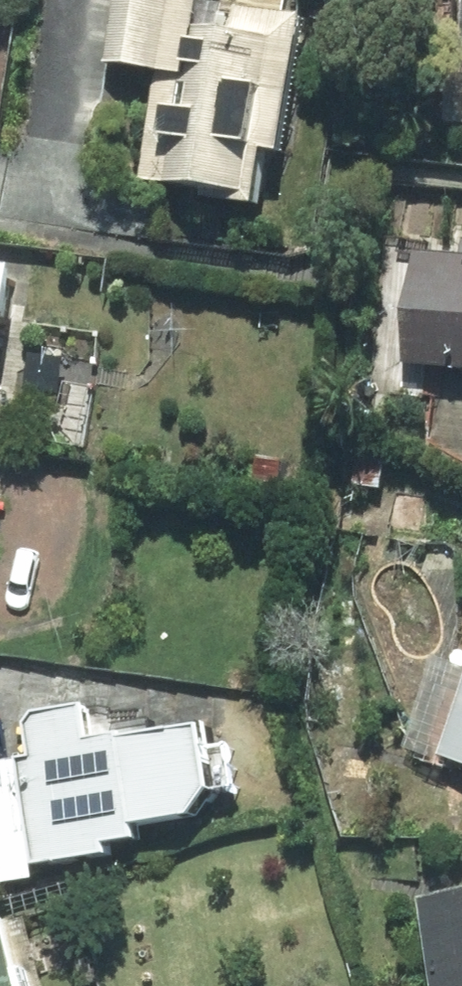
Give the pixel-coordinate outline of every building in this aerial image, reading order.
[(119,66),(171,71),(160,180),(218,186),(217,197),(284,203),(289,151),(307,153),(321,8),(289,5),(290,0),(128,0),(119,66)] [(461,366),(461,227),(433,225),(424,364),(461,366)] [(0,254),(0,434),(23,437),(42,259),(0,254)] [(13,618),(23,485),(0,483),(0,617),(13,618)] [(0,759),(0,888),(46,884),(44,863),(153,851),(150,822),(230,813),(228,792),(250,790),(244,740),(229,741),(227,722),(147,731),(144,702),(44,712),(48,753),(0,759)] [(452,750),(461,754),(461,722),(452,750)] [(444,883),(459,985),(461,985),(461,881),(444,883)] [(0,915),(0,985),(57,985),(37,905),(0,915)]
